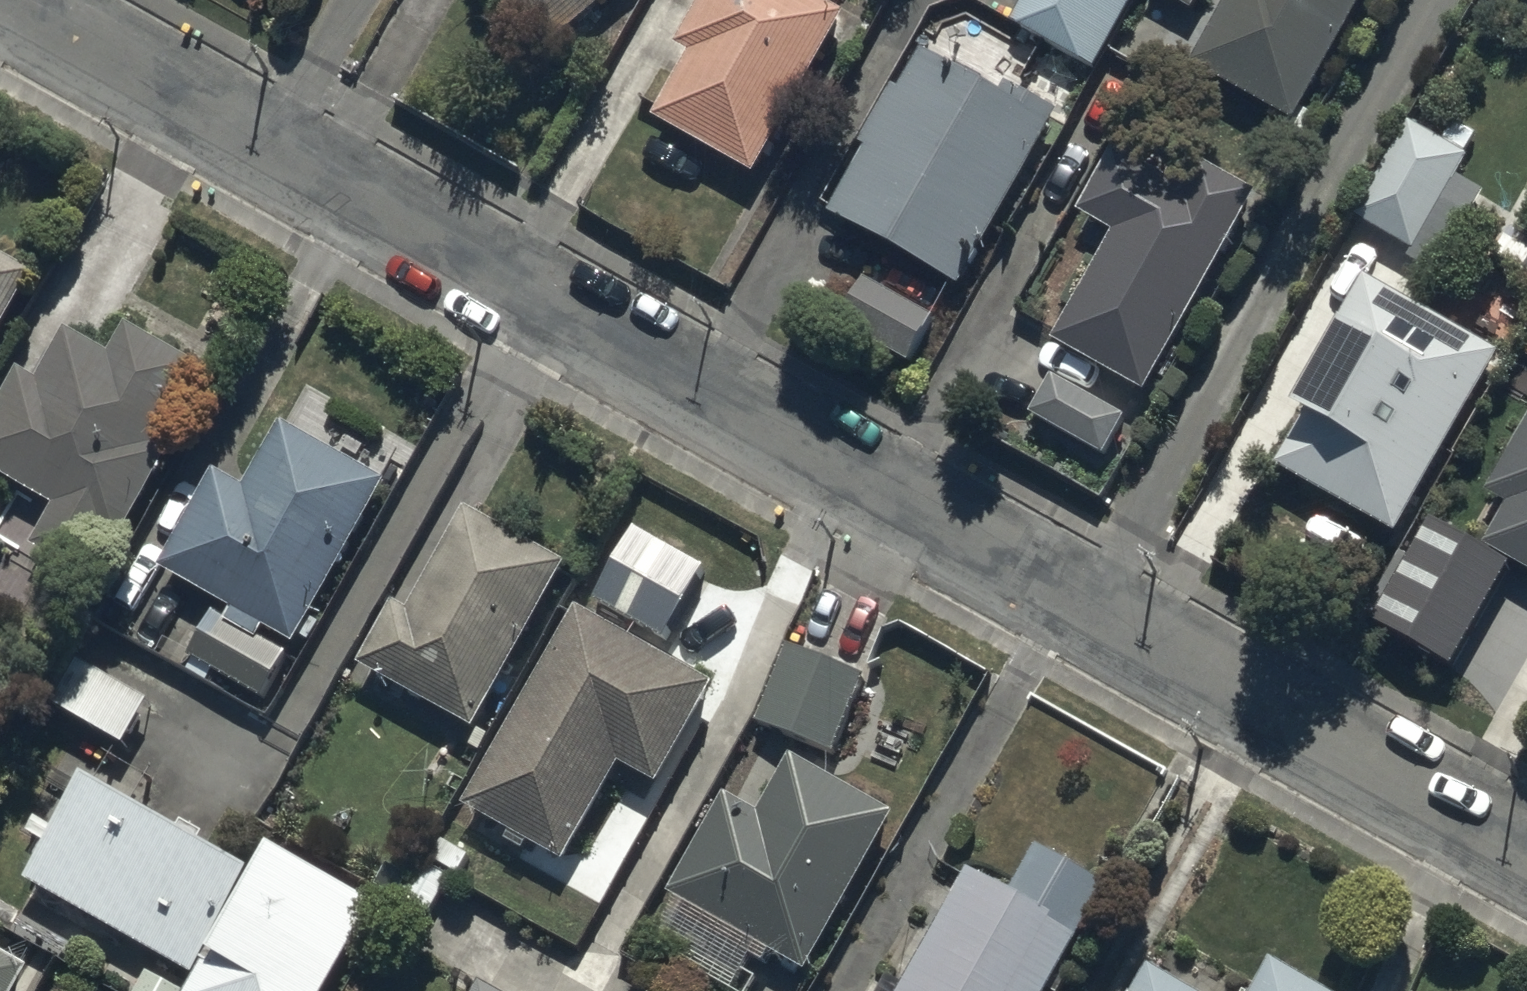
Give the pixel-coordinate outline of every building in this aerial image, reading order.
[(657,129),(759,187),(813,92),(818,95),(829,75),(824,72),(850,27),(802,0),(715,0),(681,60),(693,67),(657,129)] [(1091,61),(1126,0),(1017,0),(1008,16),(1091,61)] [(1189,54),(1291,112),(1355,0),(1220,0),(1189,54)] [(863,139),(824,206),(953,280),(1056,102),(1003,71),(995,86),(920,42),(900,77),(892,73),(856,135),(863,139)] [(1467,168),(1406,131),(1350,224),(1411,260),(1467,168)] [(1107,222),(1047,331),(1141,382),(1249,186),(1154,134),(1139,162),(1105,143),(1072,202),(1107,222)] [(35,284),(0,264),(0,345),(35,284)] [(928,309),(862,269),(837,310),(903,351),(928,309)] [(1275,476),(1396,544),(1497,364),(1364,289),(1320,366),(1330,372),(1295,435),(1298,436),(1275,476)] [(0,421),(0,484),(58,518),(33,561),(86,591),(110,550),(124,557),(174,470),(158,460),(205,378),(131,336),(112,368),(70,344),(41,394),(22,383),(0,421)] [(1123,411),(1050,367),(1029,402),(1102,446),(1123,411)] [(1526,564),(1526,406),(1482,487),(1502,498),(1479,537),(1526,564)] [(216,484),(162,579),(234,620),(229,629),(218,622),(192,668),(265,710),(290,667),(260,650),(267,638),(299,656),(388,498),(280,437),(245,501),(216,484)] [(1506,560),(1427,515),(1370,614),(1449,659),(1506,560)] [(469,521),(410,622),(399,615),(363,677),(474,742),(569,579),(469,521)] [(635,539),(595,608),(668,650),(708,582),(635,539)] [(579,619),(467,813),(569,872),(625,776),(660,796),(716,699),(579,619)] [(787,658),(759,735),(835,763),(863,686),(787,658)] [(50,708),(126,757),(152,717),(77,668),(50,708)] [(792,769),(759,824),(732,807),(674,904),(804,983),(896,831),(792,769)] [(198,987),(258,892),(85,795),(30,892),(198,987)] [(198,987),(195,990),(337,990),(379,918),(276,860),(258,892),(198,987)] [(1110,902),(1038,860),(1012,904),(972,881),(908,990),(1058,990),(1110,902)] [(28,981),(0,965),(0,990),(22,990),(28,981)] [(1270,973),(1259,990),(1300,990),(1270,973)] [(1150,977),(1142,990),(1173,990),(1150,977)]
